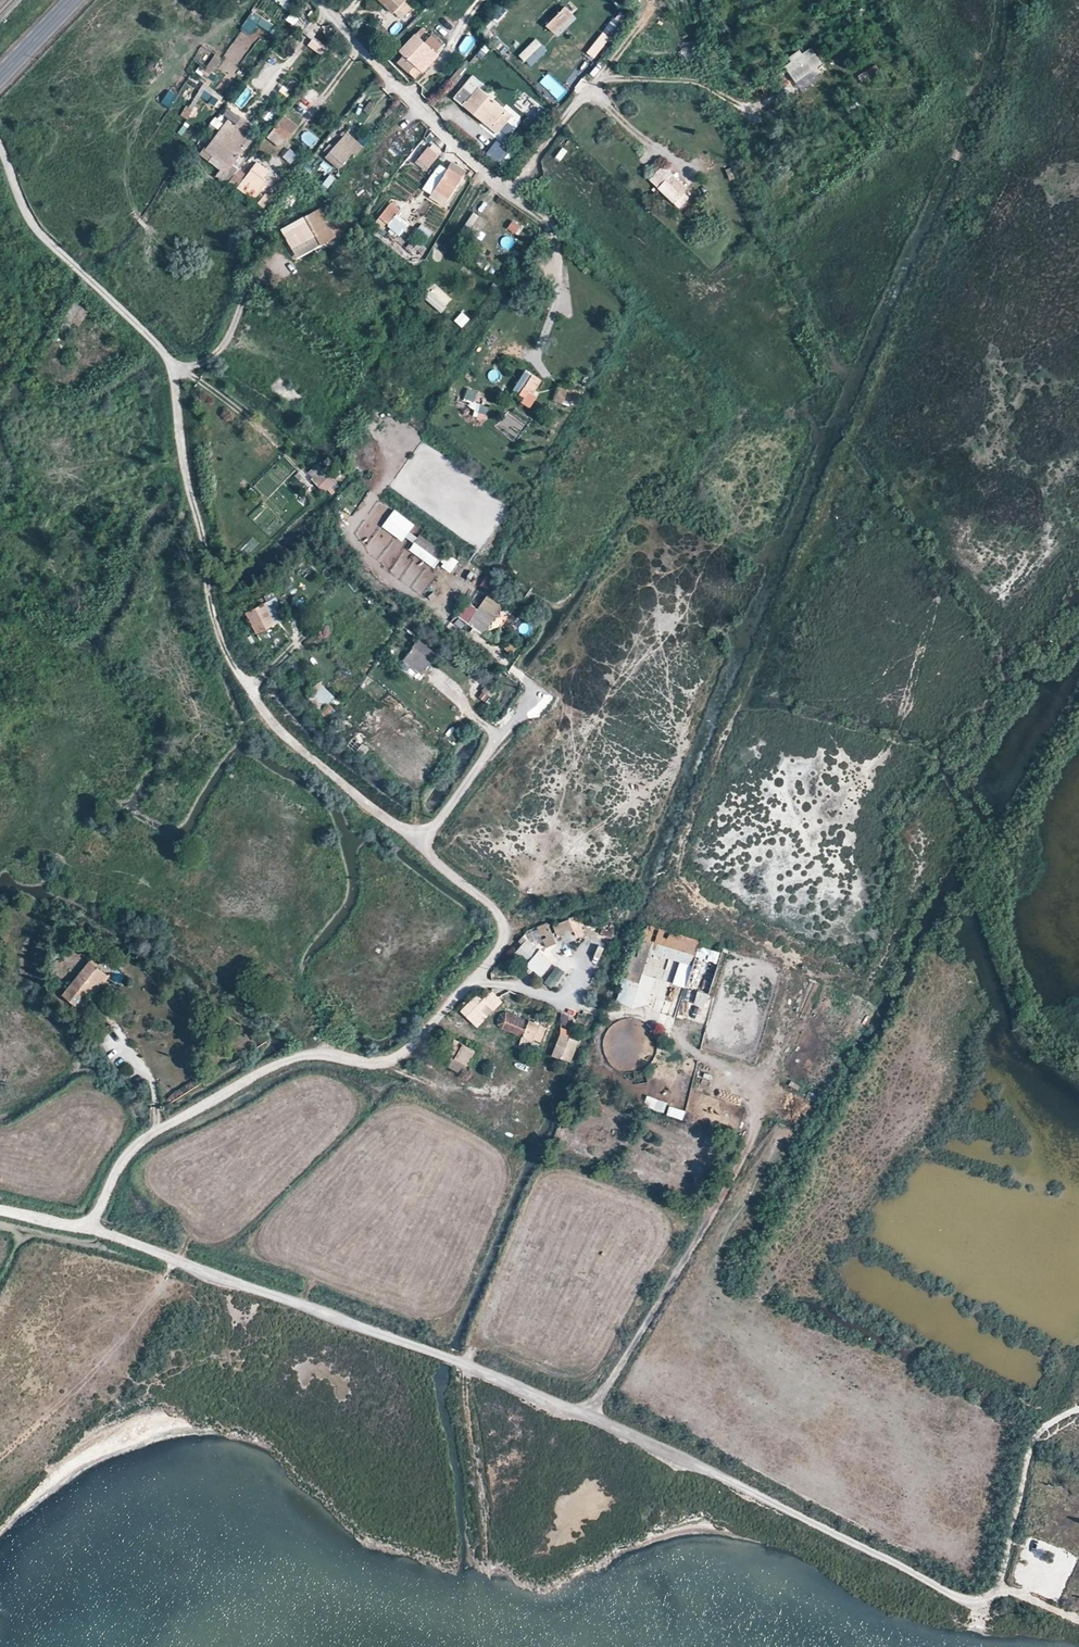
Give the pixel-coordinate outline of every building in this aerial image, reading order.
[(268,1),(290,8),(292,0),(268,0),(268,1)] [(383,5),(389,10),(399,0),(388,0),(383,5)] [(559,3),(540,21),(545,26),(564,8),(559,3)] [(554,33),(569,17),(562,10),(547,25),(554,33)] [(254,11),(241,28),(251,36),(259,25),(272,35),(277,28),(254,11)] [(291,13),(286,20),(295,26),(299,18),(291,13)] [(415,66),(431,49),(424,42),(419,38),(425,31),(421,27),(399,51),(415,66)] [(487,27),(480,35),(488,41),(495,34),(487,27)] [(606,29),(600,39),(608,44),(613,33),(606,29)] [(424,42),(431,49),(435,53),(442,45),(431,34),(424,42)] [(323,54),(327,44),(312,39),(309,48),(323,54)] [(525,60),(540,44),(535,40),(520,55),(525,60)] [(816,55),(810,47),(784,67),(795,82),(813,69),(807,61),(816,55)] [(213,74),(221,60),(214,56),(206,71),(213,74)] [(861,82),(879,71),(875,65),(857,76),(861,82)] [(559,102),(569,91),(549,72),(538,83),(559,102)] [(498,103),(472,83),(466,89),(473,94),(463,106),(482,122),(498,103)] [(245,109),(254,91),(246,87),(236,104),(245,109)] [(170,109),(177,95),(168,91),(161,105),(170,109)] [(373,104),(368,100),(361,109),(367,113),(373,104)] [(284,117),(276,126),(288,136),(296,126),(284,117)] [(220,132),(242,149),(250,139),(228,123),(220,132)] [(300,143),(313,147),(316,135),(304,131),(300,143)] [(225,172),(242,149),(220,132),(207,149),(223,161),(219,166),(225,172)] [(338,141),(325,157),(339,168),(351,153),(344,146),(349,139),(343,135),(338,141)] [(497,141),(486,153),(500,165),(511,153),(497,141)] [(547,155),(559,163),(566,153),(554,145),(547,155)] [(416,163),(429,171),(439,154),(426,146),(416,163)] [(282,158),(292,164),(298,155),(288,149),(282,158)] [(269,171),(256,162),(242,182),(258,194),(267,182),(263,178),(269,171)] [(448,168),(461,176),(465,170),(452,162),(448,168)] [(306,176),(314,170),(309,163),(301,169),(306,176)] [(442,205),(461,176),(448,168),(430,196),(442,205)] [(692,193),(672,174),(658,188),(679,208),(692,193)] [(291,207),(299,198),(292,192),(284,201),(291,207)] [(265,194),(258,203),(265,208),(271,199),(265,194)] [(398,210),(389,203),(375,221),(382,226),(386,221),(388,223),(398,210)] [(281,232),(290,251),(314,239),(320,249),(334,242),(319,212),(281,232)] [(473,213),(461,231),(476,241),(488,222),(473,213)] [(517,235),(522,226),(512,221),(507,230),(517,235)] [(415,234),(427,242),(434,233),(422,224),(415,234)] [(314,239),(290,251),(296,261),(320,249),(314,239)] [(470,277),(474,272),(463,266),(460,272),(470,277)] [(436,285),(424,298),(442,314),(454,300),(436,285)] [(76,316),(82,307),(74,302),(64,318),(71,323),(76,316)] [(87,311),(82,307),(76,316),(81,320),(87,311)] [(454,321),(462,328),(470,319),(462,312),(454,321)] [(72,357),(77,361),(82,355),(76,351),(72,357)] [(510,395),(529,406),(544,382),(526,370),(510,395)] [(559,386),(555,401),(569,405),(573,390),(559,386)] [(468,389),(464,400),(476,403),(479,392),(468,389)] [(319,484),(329,475),(317,463),(307,473),(319,484)] [(343,472),(339,469),(336,470),(334,474),(337,477),(340,478),(343,475),(343,472)] [(335,481),(329,475),(319,484),(325,491),(335,481)] [(381,527),(403,542),(415,525),(394,510),(381,527)] [(419,535),(409,552),(435,568),(445,552),(419,535)] [(247,554),(260,544),(255,538),(242,548),(247,554)] [(446,556),(442,569),(456,574),(460,560),(446,556)] [(60,572),(76,581),(83,570),(66,561),(60,572)] [(275,624),(265,602),(245,612),(256,633),(275,624)] [(482,634),(494,615),(480,606),(468,624),(482,634)] [(146,622),(133,615),(126,628),(136,633),(139,635),(146,622)] [(136,633),(126,628),(117,645),(126,650),(136,633)] [(406,652),(424,666),(435,651),(417,637),(406,652)] [(421,671),(424,666),(406,652),(402,656),(421,671)] [(379,701),(387,692),(370,677),(362,686),(379,701)] [(171,711),(177,715),(186,702),(180,698),(171,711)] [(339,715),(328,703),(319,712),(324,717),(326,715),(333,721),(339,715)] [(353,737),(347,746),(364,757),(370,749),(353,737)] [(177,913),(187,898),(175,892),(166,906),(177,913)] [(574,932),(571,924),(567,925),(565,920),(552,924),(554,930),(551,931),(556,940),(574,932)] [(616,931),(618,927),(606,922),(604,927),(616,931)] [(86,928),(76,923),(72,929),(82,934),(86,928)] [(639,925),(620,1004),(646,1010),(654,977),(662,979),(667,960),(691,966),(693,957),(718,963),(721,952),(699,947),(701,940),(639,925)] [(611,937),(613,932),(603,928),(600,934),(611,937)] [(545,956),(526,941),(515,953),(527,963),(526,964),(533,970),(545,956)] [(57,971),(59,943),(51,943),(48,970),(57,971)] [(99,977),(104,971),(89,960),(82,969),(75,978),(62,993),(76,1005),(86,993),(91,987),(96,992),(104,981),(99,977)] [(676,981),(678,962),(666,961),(665,980),(676,981)] [(75,978),(82,969),(77,965),(69,973),(75,978)] [(109,975),(104,971),(99,977),(104,981),(109,975)] [(92,997),(96,992),(91,987),(86,993),(92,997)] [(690,1018),(704,1022),(712,995),(699,991),(690,1018)] [(474,1023),(498,999),(493,993),(488,994),(466,1016),(474,1023)] [(27,1010),(23,1002),(14,1007),(19,1014),(27,1010)] [(318,1022),(332,1024),(336,1011),(317,1005),(318,1022)] [(542,1045),(548,1030),(538,1026),(539,1025),(529,1021),(528,1022),(506,1012),(502,1013),(499,1016),(498,1019),(498,1023),(500,1027),(542,1045)] [(559,1027),(572,1031),(576,1017),(563,1014),(559,1027)] [(30,1026),(24,1018),(17,1024),(23,1032),(30,1026)] [(579,1040),(574,1039),(554,1031),(546,1052),(566,1059),(571,1061),(579,1040)] [(453,1040),(446,1054),(452,1057),(466,1065),(474,1050),(453,1040)] [(466,1065),(452,1057),(447,1066),(462,1074),(466,1065)] [(695,1075),(699,1062),(684,1057),(680,1070),(695,1075)] [(644,1071),(633,1072),(635,1082),(646,1080),(644,1071)] [(1057,1445),(1065,1433),(1057,1427),(1049,1439),(1057,1445)]
